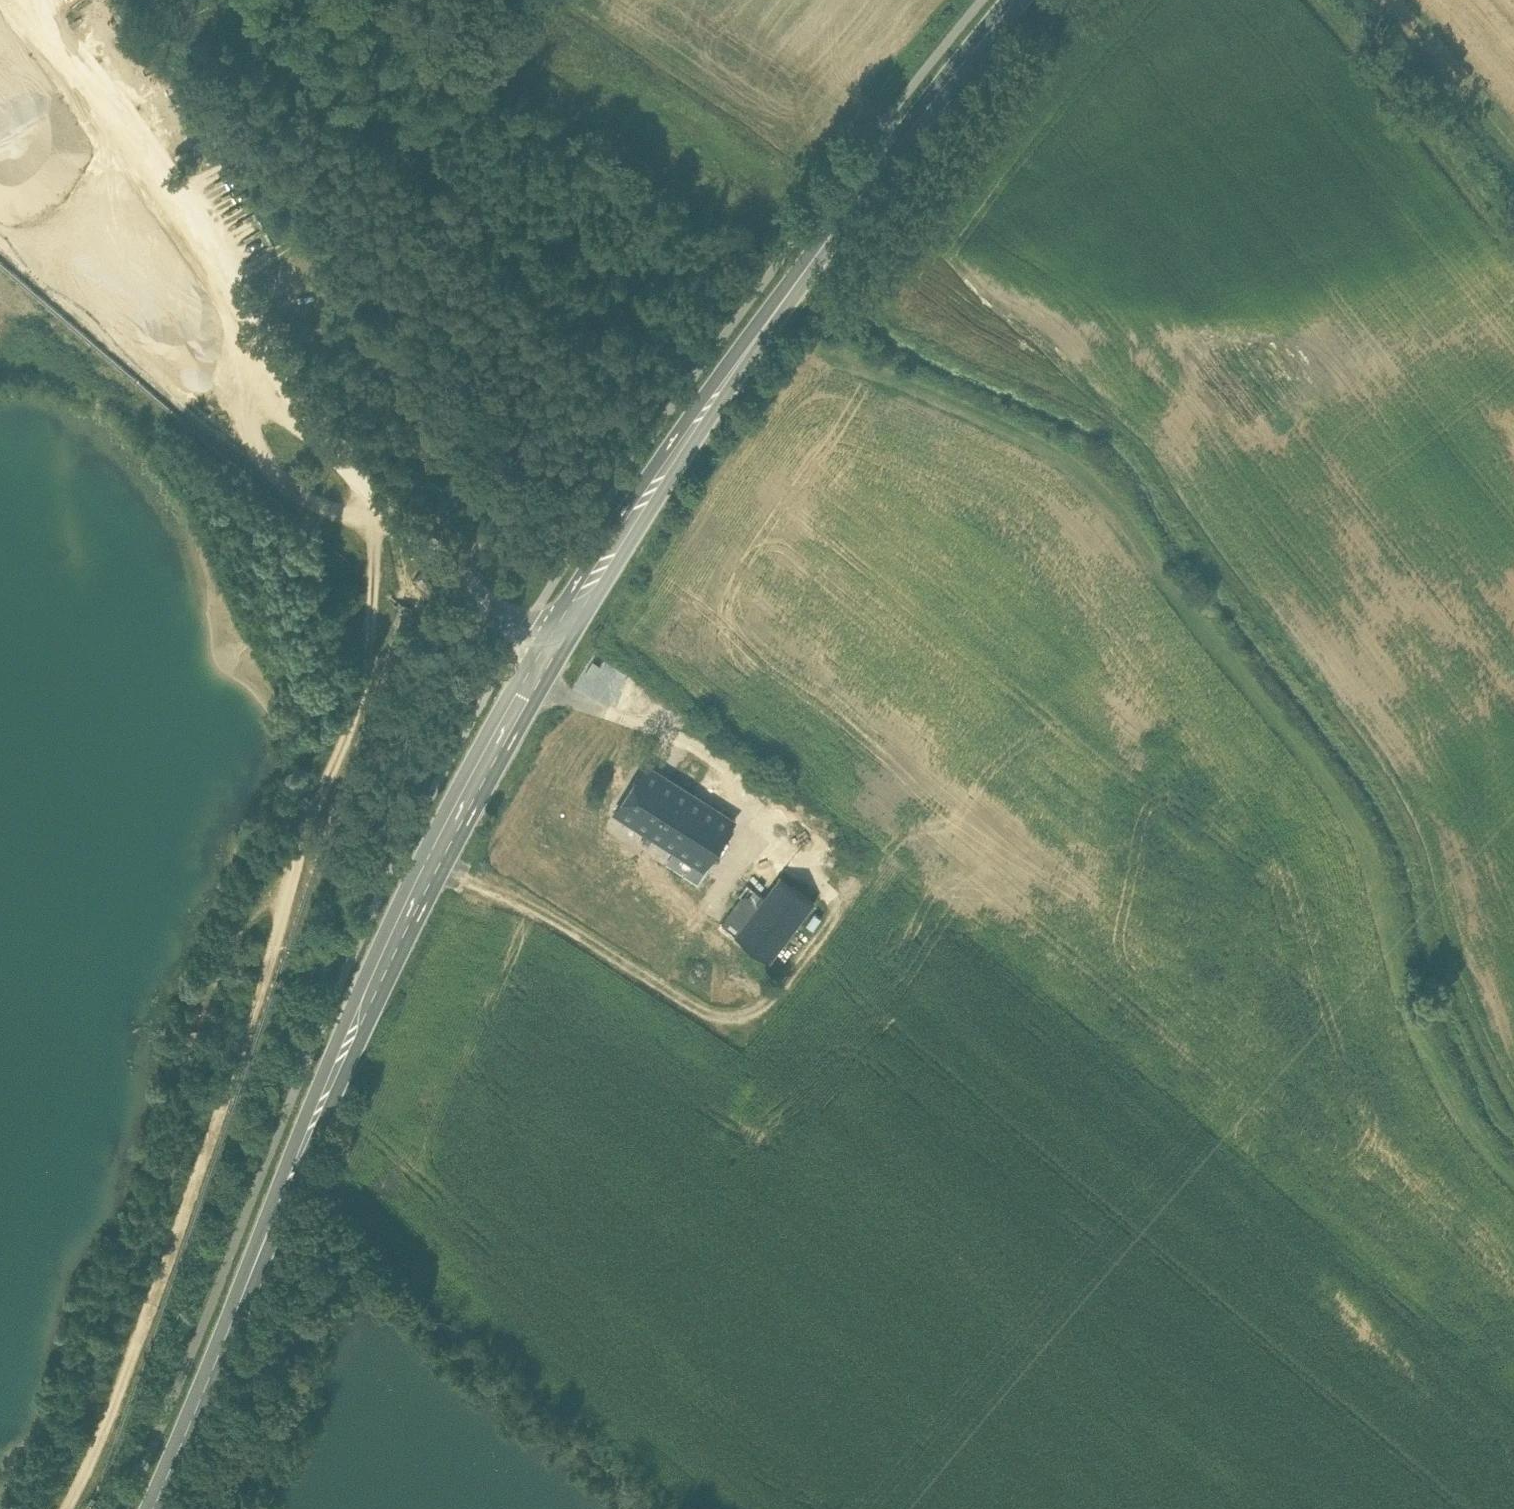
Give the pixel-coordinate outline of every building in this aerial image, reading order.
[(679,785),(647,764),(618,810),(650,831),(679,785)] [(679,785),(650,831),(705,865),(734,819),(679,785)] [(768,899),(750,885),(739,899),(746,905),(729,927),(783,967),(825,911),(783,880),(768,899)]
